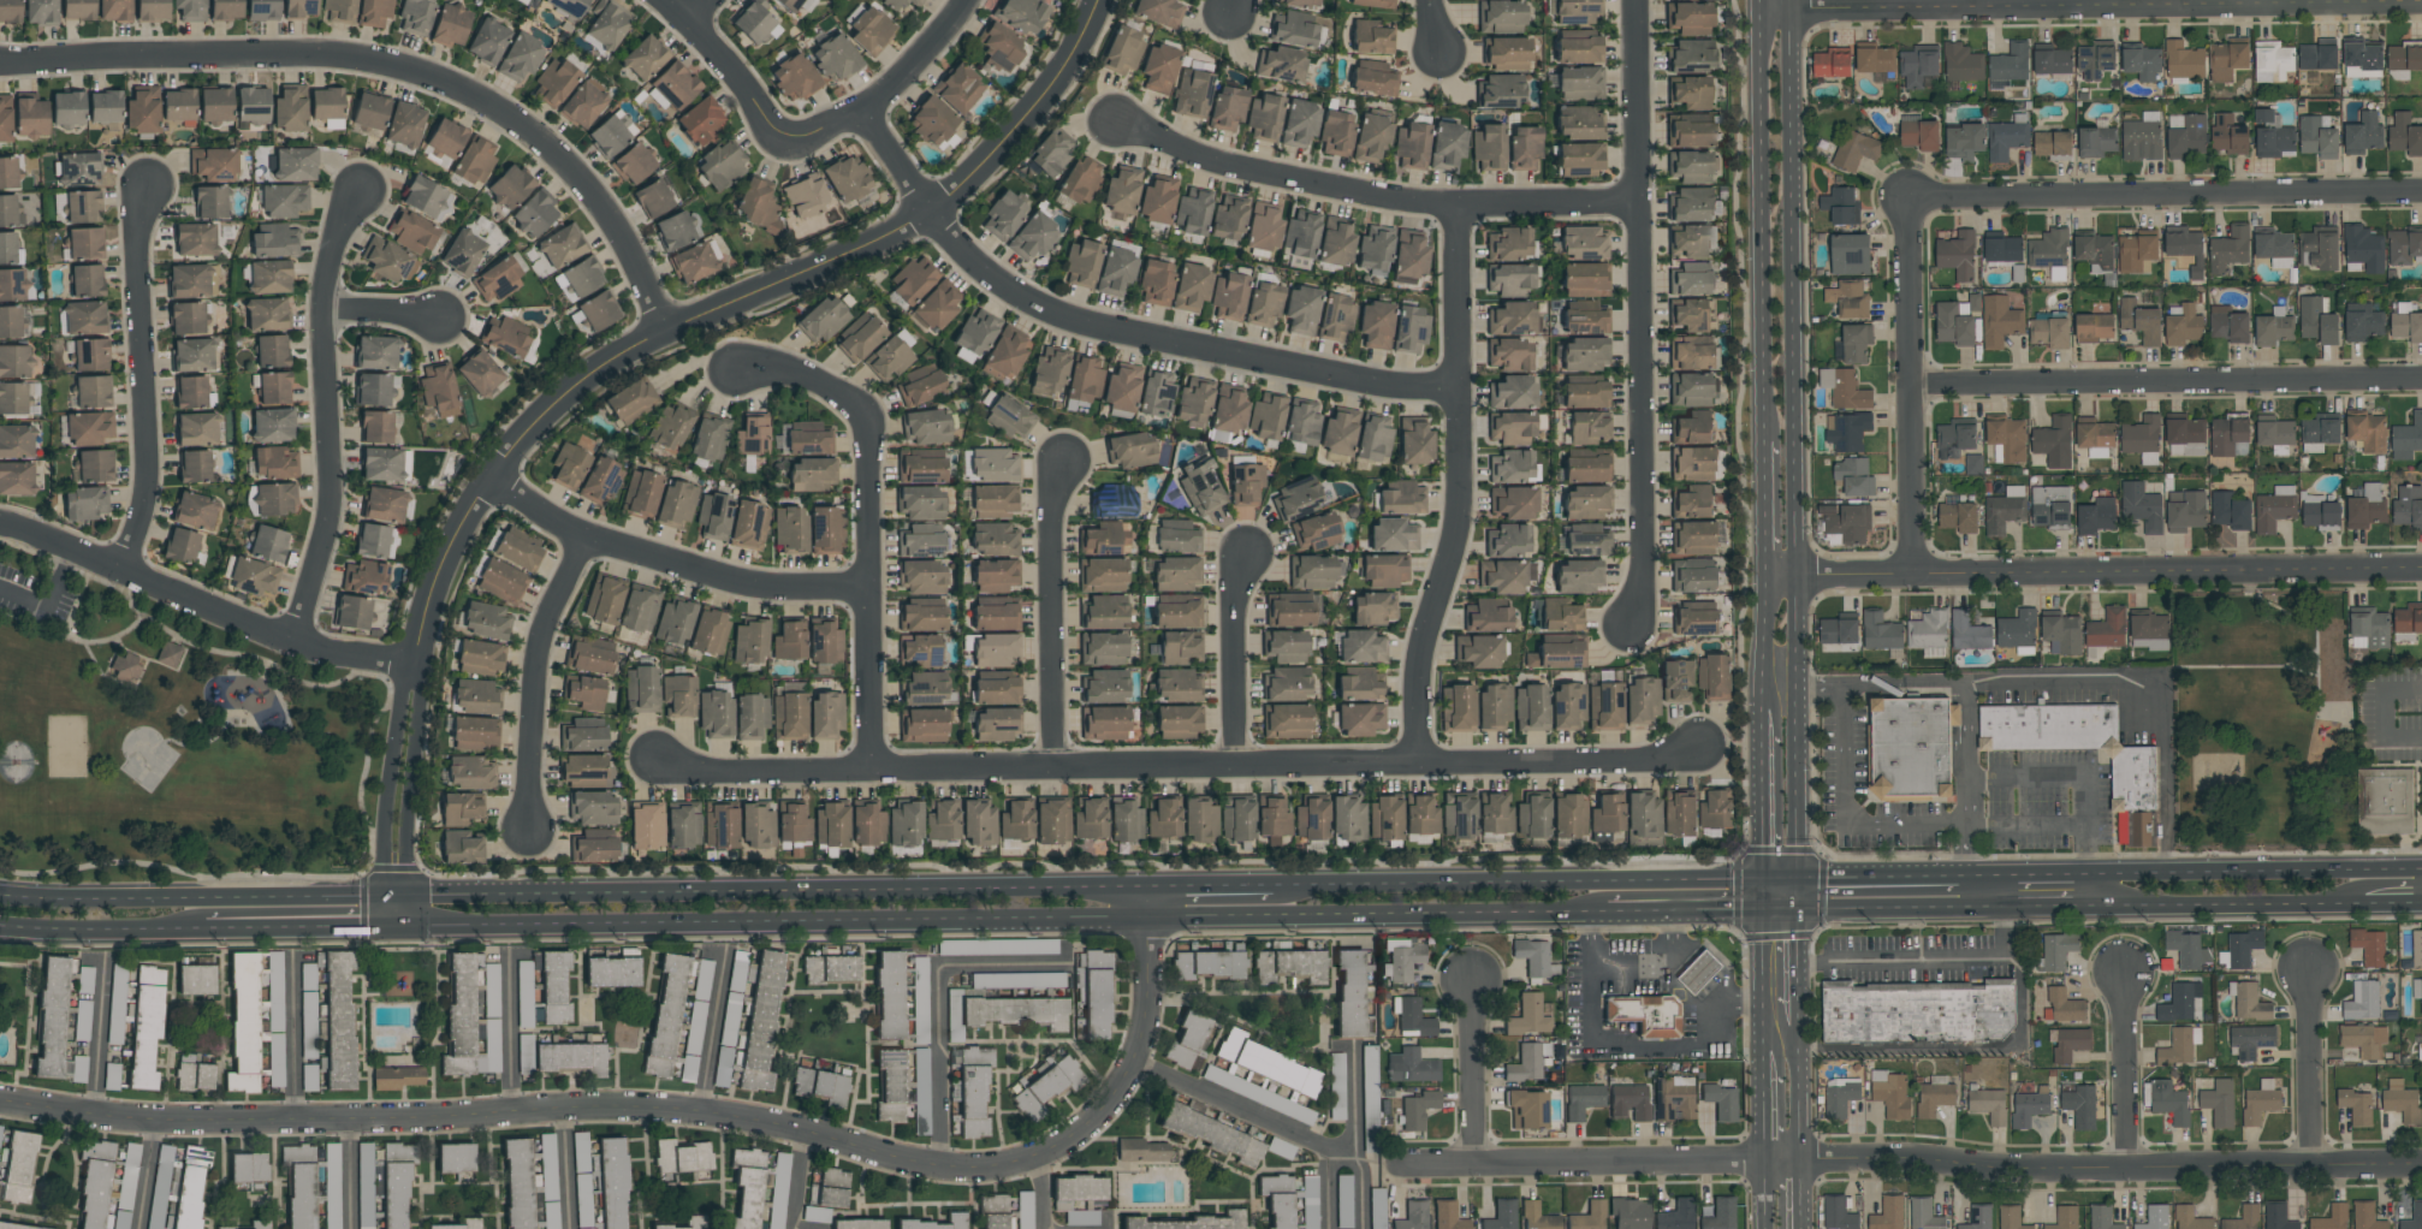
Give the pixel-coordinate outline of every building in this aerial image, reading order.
[(20,23),(19,0),(0,0),(0,23),(20,23)] [(25,25),(56,25),(57,0),(25,0),(25,25)] [(63,21),(94,20),(93,0),(62,0),(63,21)] [(99,20),(131,20),(131,0),(99,0),(99,20)] [(167,0),(136,0),(136,21),(167,20),(167,0)] [(172,9),(180,9),(180,22),(205,22),(205,0),(172,0),(172,9)] [(241,0),(209,0),(210,20),(241,19),(241,0)] [(247,21),(279,20),(278,0),(246,0),(247,21)] [(284,16),(316,17),(316,0),(284,0),(284,16)] [(322,13),(328,13),(327,21),(354,23),(356,0),(323,0),(322,13)] [(357,25),(383,29),(384,18),(390,19),(393,0),(361,0),(357,25)] [(425,38),(435,0),(403,0),(398,19),(403,20),(400,31),(425,38)] [(544,4),(579,20),(588,0),(545,0),(544,4)] [(600,12),(584,32),(609,52),(634,21),(607,0),(598,0),(594,6),(600,12)] [(782,31),(753,0),(730,21),(753,46),(767,32),(774,39),(782,31)] [(795,15),(803,0),(770,0),(795,15)] [(898,12),(904,0),(917,8),(922,0),(878,0),(898,12)] [(1025,31),(1034,36),(1050,6),(1040,0),(1001,0),(993,14),(1007,21),(1004,26),(1022,35),(1025,31)] [(1132,16),(1175,31),(1184,7),(1171,2),(1172,0),(1137,0),(1132,16)] [(1272,2),(1315,11),(1318,0),(1273,0),(1272,2)] [(1392,0),(1347,0),(1347,4),(1391,10),(1392,0)] [(1556,24),(1592,24),(1592,18),(1601,17),(1600,0),(1556,0),(1556,24)] [(1523,31),(1523,1),(1478,1),(1478,32),(1523,31)] [(1667,29),(1677,29),(1677,36),(1710,36),(1710,3),(1666,4),(1667,29)] [(459,50),(471,14),(442,4),(430,40),(459,50)] [(897,26),(868,5),(844,37),(873,58),(897,26)] [(1317,49),(1320,28),(1311,27),(1313,15),(1284,11),(1282,22),(1271,20),(1268,42),(1317,49)] [(493,66),(510,31),(482,17),(465,52),(493,66)] [(1379,20),(1353,20),(1352,54),(1391,54),(1392,29),(1379,29),(1379,20)] [(1026,43),(990,21),(977,43),(991,50),(984,62),(1007,75),(1026,43)] [(1099,68),(1129,80),(1145,40),(1137,38),(1139,33),(1117,24),(1099,68)] [(545,44),(517,31),(496,73),(519,84),(524,72),(530,75),(545,44)] [(808,51),(829,86),(861,66),(841,32),(808,51)] [(620,60),(642,83),(669,56),(647,33),(620,60)] [(1529,69),(1528,37),(1483,38),(1484,70),(1529,69)] [(1556,39),(1556,64),(1602,63),(1601,38),(1556,39)] [(2209,44),(2210,83),(2232,82),(2232,69),(2249,68),(2248,38),(2234,39),(2234,43),(2209,44)] [(1668,71),(1712,73),(1713,40),(1669,39),(1668,71)] [(2336,70),(2337,39),(2320,39),(2320,46),(2298,45),(2298,70),(2336,70)] [(2204,49),(2183,50),(2183,40),(2165,40),(2166,79),(2205,78),(2204,49)] [(2294,72),(2294,48),(2280,48),(2279,41),(2254,42),(2255,83),(2285,82),(2285,72),(2294,72)] [(2382,71),(2382,42),(2343,43),(2344,67),(2359,66),(2360,71),(2382,71)] [(2389,81),(2409,81),(2409,70),(2421,70),(2421,43),(2401,42),(2401,47),(2389,47),(2389,81)] [(1167,96),(1179,51),(1148,43),(1140,74),(1145,75),(1141,89),(1167,96)] [(2027,80),(2028,43),(2009,43),(2009,56),(1989,56),(1989,89),(2009,89),(2010,80),(2027,80)] [(1945,82),(1985,81),(1984,54),(1970,54),(1969,44),(1944,45),(1945,82)] [(2079,80),(2097,81),(2097,70),(2114,70),(2115,45),(2091,44),(2091,48),(2079,48),(2079,80)] [(1273,52),(1259,50),(1254,76),(1299,84),(1305,52),(1274,46),(1273,52)] [(1905,90),(1922,90),(1922,75),(1938,75),(1938,46),(1912,46),(1912,53),(1902,52),(1902,77),(1905,77),(1905,90)] [(2122,46),(2122,73),(2138,73),(2138,82),(2154,82),(2155,73),(2161,73),(2161,47),(2122,46)] [(1851,77),(1850,48),(1826,48),(1827,53),(1812,54),(1813,77),(1851,77)] [(1895,72),(1895,48),(1856,49),(1856,73),(1895,72)] [(2071,75),(2072,51),(2033,50),(2033,74),(2071,75)] [(768,71),(789,105),(821,86),(800,51),(768,71)] [(535,80),(546,90),(540,98),(553,109),(580,76),(555,55),(535,80)] [(673,116),(701,87),(673,60),(645,90),(673,116)] [(985,87),(957,61),(931,89),(959,115),(985,87)] [(1595,67),(1557,68),(1558,101),(1602,100),(1602,80),(1595,80),(1595,67)] [(1397,74),(1352,68),(1349,92),(1395,98),(1397,74)] [(1213,74),(1180,69),(1172,114),(1204,120),(1213,74)] [(1524,106),(1523,76),(1476,77),(1476,107),(1524,106)] [(1668,102),(1682,102),(1682,110),(1709,110),(1709,77),(1668,77),(1668,102)] [(583,132),(608,100),(583,80),(558,111),(583,132)] [(273,99),(273,131),(306,131),(305,85),(280,85),(280,99),(273,99)] [(1247,91),(1217,86),(1209,129),(1234,133),(1235,123),(1241,124),(1247,91)] [(158,87),(132,87),(132,100),(126,100),(125,132),(158,133),(158,87)] [(269,88),(237,88),(236,121),(268,121),(269,88)] [(199,89),(200,122),(232,121),(231,89),(199,89)] [(310,90),(311,119),(324,119),(325,130),(342,129),(342,89),(310,90)] [(194,121),(195,90),(163,90),(163,120),(194,121)] [(52,93),(52,125),(84,125),(84,92),(52,93)] [(89,92),(89,126),(121,126),(120,92),(89,92)] [(370,128),(380,132),(390,101),(362,92),(350,129),(368,135),(370,128)] [(1252,94),(1245,127),(1251,129),(1250,137),(1275,142),(1283,100),(1252,94)] [(12,141),(10,95),(0,96),(0,141),(12,141)] [(936,148),(958,119),(927,95),(905,125),(936,148)] [(674,118),(694,149),(728,127),(708,96),(674,118)] [(47,136),(47,100),(16,99),(15,136),(47,136)] [(1313,138),(1320,106),(1289,100),(1280,144),(1304,149),(1307,136),(1313,138)] [(415,148),(426,110),(394,102),(384,140),(415,148)] [(1599,106),(1556,107),(1556,140),(1600,140),(1599,106)] [(1355,116),(1324,109),(1317,142),(1323,143),(1321,153),(1346,159),(1355,116)] [(2276,109),(2254,110),(2254,123),(2256,123),(2257,158),(2281,157),(2281,152),(2294,152),(2293,128),(2277,128),(2276,109)] [(2344,155),(2365,155),(2365,149),(2383,149),(2384,125),(2377,125),(2377,111),(2360,111),(2360,125),(2345,124),(2344,155)] [(2122,160),(2160,160),(2160,112),(2142,112),(2142,122),(2122,122),(2122,160)] [(2410,126),(2410,112),(2394,112),(2394,127),(2388,127),(2388,151),(2407,151),(2407,157),(2421,157),(2421,126),(2410,126)] [(2248,126),(2233,127),(2233,113),(2212,114),(2213,151),(2225,150),(2226,155),(2248,155),(2248,126)] [(585,135),(606,159),(631,138),(611,114),(585,135)] [(1361,114),(1352,160),(1376,165),(1379,151),(1386,152),(1392,121),(1361,114)] [(2205,158),(2206,116),(2170,115),(2170,129),(2168,129),(2167,157),(2205,158)] [(2338,129),(2329,129),(2329,116),(2300,116),(2299,153),(2319,154),(2319,159),(2337,159),(2338,129)] [(423,150),(451,164),(467,130),(438,117),(423,150)] [(1938,122),(1900,121),(1900,146),(1919,146),(1919,152),(1938,152),(1938,122)] [(1713,147),(1713,122),(1667,123),(1667,148),(1713,147)] [(1435,123),(1430,169),(1453,171),(1455,158),(1463,159),(1466,126),(1435,123)] [(1989,163),(2008,164),(2008,147),(2029,148),(2029,124),(1990,123),(1989,163)] [(1395,169),(1426,170),(1427,125),(1396,124),(1395,169)] [(1473,132),(1473,169),(1503,170),(1504,125),(1480,125),(1480,132),(1473,132)] [(1945,126),(1946,159),(1962,158),(1962,163),(1974,162),(1974,151),(1985,151),(1984,125),(1945,126)] [(1510,171),(1535,171),(1535,160),(1540,160),(1540,127),(1510,127),(1510,171)] [(1076,146),(1050,128),(1027,160),(1052,179),(1076,146)] [(2079,129),(2079,159),(2104,158),(2104,152),(2117,152),(2116,128),(2079,129)] [(1832,166),(1854,174),(1861,156),(1876,162),(1883,143),(1846,129),(1832,166)] [(2034,156),(2072,156),(2071,132),(2033,133),(2034,156)] [(495,146),(471,135),(453,175),(482,187),(495,157),(491,156),(495,146)] [(717,192),(749,162),(725,136),(692,167),(717,192)] [(657,165),(637,141),(609,164),(629,188),(657,165)] [(1600,175),(1600,143),(1558,144),(1558,176),(1600,175)] [(190,149),(190,176),(203,176),(203,181),(236,182),(237,150),(190,149)] [(315,149),(271,149),(271,181),(315,181),(315,149)] [(1678,184),(1712,184),(1712,151),(1667,152),(1668,179),(1678,179),(1678,184)] [(100,185),(99,153),(56,155),(56,186),(100,185)] [(1104,168),(1076,155),(1058,193),(1086,207),(1104,168)] [(852,165),(849,156),(822,168),(837,204),(872,190),(860,162),(852,165)] [(17,189),(16,157),(0,158),(0,190),(17,189)] [(535,186),(513,163),(485,189),(506,212),(535,186)] [(1142,171),(1116,164),(1113,178),(1107,177),(1100,208),(1132,216),(1142,171)] [(399,202),(437,222),(452,195),(414,174),(399,202)] [(1136,218),(1169,225),(1177,180),(1152,175),(1149,187),(1143,186),(1136,218)] [(673,207),(660,178),(632,191),(645,220),(673,207)] [(778,236),(782,223),(774,220),(778,207),(768,203),(774,187),(747,178),(735,212),(744,215),(741,223),(778,236)] [(820,203),(827,201),(820,179),(809,182),(808,179),(784,186),(794,220),(822,213),(820,203)] [(295,218),(295,211),(308,211),(309,186),(262,185),(261,218),(295,218)] [(226,218),(226,186),(195,187),(196,219),(226,218)] [(1675,189),(1676,195),(1668,196),(1669,221),(1715,220),(1714,188),(1675,189)] [(1831,225),(1859,226),(1859,188),(1831,188),(1831,197),(1819,196),(1819,210),(1831,210),(1831,225)] [(981,226),(1002,243),(1023,216),(1020,214),(1026,207),(1004,189),(984,213),(989,218),(981,226)] [(1174,224),(1181,225),(1180,234),(1204,237),(1210,192),(1187,189),(1186,197),(1178,196),(1174,224)] [(100,223),(99,191),(66,192),(67,224),(100,223)] [(511,215),(533,239),(559,214),(537,191),(511,215)] [(1277,252),(1282,220),(1275,220),(1277,207),(1251,203),(1245,247),(1277,252)] [(438,228),(398,207),(385,234),(425,254),(438,228)] [(1280,253),(1310,260),(1321,216),(1291,209),(1280,253)] [(696,239),(683,210),(654,223),(666,252),(696,239)] [(1005,247),(1023,261),(1031,251),(1038,257),(1060,230),(1034,210),(1005,247)] [(1317,262),(1349,266),(1354,235),(1348,234),(1350,221),(1323,218),(1317,262)] [(252,257),(299,256),(298,238),(287,238),(286,223),(270,224),(270,233),(251,234),(252,257)] [(537,244),(554,271),(586,250),(569,223),(537,244)] [(215,255),(214,224),(175,225),(175,257),(215,255)] [(1357,268),(1388,271),(1392,228),(1361,225),(1357,268)] [(1708,258),(1709,226),(1678,225),(1678,229),(1668,228),(1668,257),(1708,258)] [(2248,264),(2249,226),(2230,225),(2230,239),(2210,239),(2210,275),(2225,276),(2225,263),(2248,264)] [(2311,226),(2339,226),(2339,272),(2317,272),(2317,266),(2309,266),(2309,253),(2302,253),(2302,233),(2313,233),(2311,226)] [(2384,275),(2384,237),(2369,236),(2369,227),(2345,226),(2344,272),(2363,272),(2363,275),(2384,275)] [(1604,259),(1604,237),(1598,237),(1598,227),(1561,227),(1561,259),(1604,259)] [(68,229),(69,260),(101,259),(100,228),(68,229)] [(486,244),(458,228),(439,262),(467,278),(486,244)] [(1486,233),(1486,261),(1529,260),(1528,228),(1495,228),(1495,232),(1486,233)] [(1936,240),(1935,269),(1955,269),(1955,283),(1972,283),(1973,230),(1957,229),(1957,240),(1936,240)] [(2028,267),(2051,267),(2051,282),(2067,282),(2066,230),(2042,231),(2042,240),(2027,240),(2028,267)] [(2157,260),(2157,230),(2136,230),(2136,236),(2119,236),(2119,274),(2150,274),(2150,260),(2157,260)] [(2411,266),(2411,257),(2421,257),(2421,230),(2388,230),(2388,266),(2411,266)] [(1428,247),(1421,246),(1423,234),(1396,231),(1392,275),(1425,278),(1428,247)] [(16,264),(15,232),(0,233),(0,264),(16,264)] [(2202,232),(2165,233),(2165,256),(2192,256),(2192,280),(2203,280),(2202,232)] [(2254,234),(2254,259),(2271,258),(2271,269),(2293,268),(2292,233),(2254,234)] [(371,263),(367,270),(393,284),(397,277),(407,282),(419,261),(371,235),(360,257),(371,263)] [(1869,235),(1831,235),(1831,275),(1870,275),(1869,235)] [(1985,263),(2023,261),(2022,237),(1985,238),(1985,263)] [(2113,237),(2074,237),(2074,261),(2090,261),(2090,274),(2113,274),(2113,237)] [(1071,239),(1062,272),(1068,274),(1065,284),(1091,290),(1102,247),(1071,239)] [(681,286),(718,271),(705,241),(668,257),(681,286)] [(1137,256),(1106,248),(1095,292),(1120,299),(1124,284),(1130,286),(1137,256)] [(494,296),(497,301),(525,283),(507,256),(470,281),(484,302),(494,296)] [(561,270),(574,298),(603,285),(590,257),(561,270)] [(886,284),(910,306),(939,275),(920,257),(915,263),(909,258),(886,284)] [(1136,302),(1166,308),(1175,265),(1145,259),(1136,302)] [(290,261),(249,262),(250,294),(290,293),(290,261)] [(1562,265),(1562,298),(1608,296),(1607,263),(1562,265)] [(1668,295),(1713,296),(1714,263),(1680,263),(1680,271),(1669,271),(1668,295)] [(168,266),(169,298),(216,296),(215,264),(168,266)] [(1181,264),(1171,309),(1196,314),(1199,300),(1206,302),(1212,270),(1181,264)] [(71,298),(101,297),(101,265),(71,266),(71,298)] [(1533,294),(1533,265),(1486,266),(1486,292),(1497,292),(1497,295),(1533,294)] [(33,300),(32,284),(23,285),(23,269),(0,270),(0,301),(33,300)] [(1215,277),(1208,306),(1215,308),(1213,317),(1239,323),(1249,277),(1225,272),(1224,279),(1215,277)] [(958,310),(952,305),(960,297),(943,279),(906,315),(922,332),(931,324),(937,330),(958,310)] [(1282,287),(1252,282),(1245,324),(1274,330),(1282,287)] [(1868,292),(1862,292),(1862,282),(1838,283),(1838,289),(1823,289),(1823,303),(1838,303),(1839,319),(1868,319),(1868,292)] [(1282,319),(1289,320),(1286,332),(1311,338),(1321,292),(1289,285),(1282,319)] [(620,319),(606,291),(577,304),(590,332),(620,319)] [(795,325),(817,347),(850,315),(828,293),(795,325)] [(1356,300),(1325,295),(1317,338),(1342,342),(1344,332),(1350,333),(1356,300)] [(1984,351),(2003,351),(2003,335),(2024,334),(2024,310),(2008,310),(2008,295),(1983,296),(1984,351)] [(2299,339),(2319,339),(2319,346),(2337,346),(2338,315),(2328,315),(2328,297),(2300,297),(2299,339)] [(286,298),(246,300),(247,332),(288,330),(286,298)] [(2120,332),(2142,331),(2142,348),(2160,347),(2159,309),(2136,309),(2136,298),(2119,298),(2120,332)] [(1710,300),(1680,299),(1680,305),(1670,305),(1670,325),(1683,325),(1683,332),(1709,333),(1710,300)] [(105,334),(104,302),(64,302),(65,335),(105,334)] [(204,334),(203,302),(169,303),(170,335),(204,334)] [(1392,305),(1360,302),(1357,335),(1362,336),(1361,349),(1388,351),(1392,305)] [(1487,335),(1538,334),(1538,310),(1529,310),(1529,302),(1500,302),(1500,309),(1487,309),(1487,335)] [(2203,315),(2195,316),(2195,302),(2181,303),(2181,316),(2165,317),(2166,347),(2185,346),(2185,340),(2204,340),(2203,315)] [(1935,342),(1955,342),(1955,347),(1974,347),(1975,317),(1958,317),(1958,303),(1936,303),(1935,342)] [(2371,304),(2345,303),(2345,342),(2365,343),(2366,336),(2384,336),(2385,312),(2371,312),(2371,304)] [(2411,313),(2411,303),(2397,303),(2397,313),(2391,313),(2391,341),(2421,341),(2421,313),(2411,313)] [(1564,334),(1608,333),(1607,304),(1563,305),(1564,334)] [(0,307),(0,339),(21,338),(20,306),(0,307)] [(1418,354),(1419,344),(1426,345),(1429,316),(1421,315),(1421,308),(1397,306),(1392,351),(1418,354)] [(2248,314),(2231,314),(2231,306),(2210,306),(2209,338),(2228,338),(2228,344),(2248,344),(2248,314)] [(954,356),(974,366),(997,322),(971,309),(953,344),(958,347),(954,356)] [(832,341),(853,364),(887,334),(865,311),(832,341)] [(2113,314),(2075,315),(2076,342),(2113,341),(2113,314)] [(518,323),(502,315),(496,328),(487,324),(479,341),(520,361),(530,339),(514,332),(518,323)] [(2254,346),(2275,347),(2276,340),(2291,341),(2292,317),(2255,316),(2254,346)] [(2029,344),(2047,344),(2047,350),(2068,350),(2068,320),(2029,319),(2029,344)] [(1872,325),(1843,326),(1843,365),(1867,364),(1866,345),(1872,345),(1872,325)] [(1009,385),(1026,351),(1020,349),(1026,337),(1003,326),(980,370),(1009,385)] [(896,376),(915,358),(893,334),(863,361),(880,380),(890,371),(896,376)] [(286,335),(256,336),(257,368),(287,367),(286,335)] [(355,368),(396,369),(397,339),(356,337),(355,368)] [(1715,370),(1714,337),(1669,338),(1670,370),(1715,370)] [(74,340),(75,371),(107,371),(106,339),(74,340)] [(218,372),(219,340),(175,339),(174,370),(218,372)] [(1531,370),(1530,339),(1487,340),(1487,371),(1531,370)] [(1608,339),(1561,340),(1562,372),(1600,371),(1600,364),(1608,364),(1608,339)] [(31,378),(31,362),(29,362),(29,346),(0,347),(0,378),(31,378)] [(481,399),(504,377),(477,349),(454,370),(481,399)] [(1032,395),(1046,396),(1046,392),(1063,393),(1065,351),(1035,349),(1032,395)] [(1104,371),(1098,369),(1099,361),(1073,355),(1065,397),(1097,403),(1104,371)] [(904,374),(907,381),(895,386),(905,409),(946,391),(934,361),(904,374)] [(425,408),(434,406),(437,419),(459,415),(448,363),(423,368),(425,380),(419,381),(425,408)] [(1140,366),(1115,363),(1114,375),(1106,374),(1102,407),(1134,411),(1140,366)] [(1832,408),(1872,409),(1873,391),(1856,391),(1856,370),(1819,369),(1819,388),(1832,389),(1832,408)] [(1174,384),(1170,384),(1171,373),(1143,370),(1138,416),(1161,418),(1162,409),(1171,410),(1174,384)] [(260,405),(290,404),(289,374),(259,375),(260,405)] [(354,406),(389,406),(389,375),(354,374),(354,406)] [(1714,374),(1669,374),(1670,407),(1715,406),(1714,374)] [(77,409),(110,407),(108,376),(75,377),(77,409)] [(658,403),(639,376),(603,402),(622,429),(658,403)] [(1534,376),(1501,376),(1501,383),(1488,383),(1489,409),(1534,409),(1534,376)] [(1212,385),(1182,380),(1175,418),(1204,424),(1212,385)] [(27,415),(26,383),(0,383),(0,415),(27,415)] [(1247,402),(1241,401),(1242,393),(1230,392),(1230,385),(1216,383),(1211,430),(1243,434),(1247,402)] [(1563,409),(1608,408),(1608,383),(1563,383),(1563,409)] [(981,417),(1009,439),(1012,434),(1020,440),(1036,421),(1000,392),(981,417)] [(1279,440),(1285,397),(1254,393),(1248,435),(1279,440)] [(1321,404),(1291,399),(1283,441),(1313,446),(1321,404)] [(674,454),(694,416),(667,402),(647,440),(674,454)] [(1318,450),(1350,456),(1358,412),(1333,408),(1331,420),(1324,419),(1318,450)] [(292,409),(253,410),(253,442),(293,442),(292,409)] [(2412,410),(2413,426),(2391,426),(2391,452),(2421,451),(2421,409),(2412,410)] [(950,443),(948,410),(902,413),(903,439),(913,439),(913,445),(950,443)] [(1670,444),(1711,443),(1710,411),(1687,411),(1687,418),(1670,418),(1670,444)] [(68,446),(101,445),(101,438),(113,438),(113,412),(67,413),(68,446)] [(391,444),(392,412),(361,412),(360,443),(391,444)] [(1609,441),(1609,412),(1569,413),(1570,446),(1596,445),(1596,442),(1609,441)] [(177,446),(217,445),(216,413),(176,414),(177,446)] [(1386,458),(1394,419),(1363,413),(1355,459),(1377,463),(1378,457),(1386,458)] [(1528,446),(1528,437),(1534,437),(1534,413),(1488,413),(1488,440),(1498,440),(1498,446),(1528,446)] [(2339,444),(2339,413),(2314,414),(2314,420),(2301,420),(2302,454),(2323,454),(2323,445),(2339,444)] [(2386,453),(2385,413),(2346,414),(2346,441),(2362,441),(2362,454),(2386,453)] [(1873,415),(1833,414),(1833,430),(1826,430),(1826,443),(1834,443),(1834,452),(1862,453),(1863,432),(1873,432),(1873,415)] [(2159,414),(2142,414),(2142,425),(2121,425),(2120,453),(2141,454),(2141,466),(2158,466),(2159,414)] [(2249,443),(2248,414),(2227,415),(2227,420),(2211,420),(2212,457),(2235,457),(2234,443),(2249,443)] [(719,463),(731,424),(700,415),(688,454),(719,463)] [(2294,421),(2276,422),(2276,415),(2256,416),(2257,446),(2295,445),(2294,421)] [(742,417),(740,446),(739,446),(739,453),(766,454),(768,418),(742,417)] [(2052,417),(2051,429),(2032,429),(2031,454),(2047,454),(2047,470),(2070,470),(2071,417),(2052,417)] [(1432,431),(1424,431),(1424,418),(1398,418),(1399,464),(1432,463),(1432,431)] [(1950,426),(1936,426),(1937,450),(1977,449),(1976,419),(1950,420),(1950,426)] [(1986,446),(1993,446),(1993,464),(2026,463),(2025,419),(1985,420),(1986,446)] [(2167,420),(2168,457),(2206,456),(2204,419),(2167,420)] [(2114,421),(2076,421),(2076,448),(2114,448),(2114,421)] [(833,452),(832,427),(821,428),(820,422),(780,423),(781,436),(773,436),(774,454),(833,452)] [(33,426),(0,426),(0,458),(33,458),(33,426)] [(1107,464),(1118,463),(1119,469),(1155,466),(1152,433),(1105,438),(1107,464)] [(590,456),(561,442),(550,465),(557,468),(550,482),(573,493),(590,456)] [(254,448),(255,480),(298,478),(297,460),(286,461),(286,447),(254,448)] [(1716,448),(1671,448),(1671,481),(1716,481),(1716,448)] [(410,482),(410,450),(362,449),(361,480),(410,482)] [(898,483),(945,484),(945,450),(898,449),(898,483)] [(1017,456),(1009,456),(1009,449),(971,449),(970,481),(1017,482),(1017,456)] [(79,483),(111,482),(110,450),(78,451),(79,483)] [(1532,450),(1499,451),(1499,456),(1488,456),(1488,483),(1532,483),(1532,450)] [(180,484),(210,483),(209,451),(179,452),(180,484)] [(1982,475),(1983,456),(1966,455),(1966,475),(1982,475)] [(622,466),(594,456),(579,499),(607,508),(622,466)] [(1608,482),(1608,456),(1563,458),(1564,483),(1608,482)] [(1177,481),(1199,521),(1226,506),(1207,471),(1213,468),(1208,458),(1182,472),(1184,477),(1177,481)] [(789,492),(827,492),(827,481),(833,481),(833,459),(789,460),(789,492)] [(1868,460),(1833,460),(1833,482),(1844,482),(1844,497),(1875,496),(1874,476),(1868,476),(1868,460)] [(32,462),(0,463),(0,495),(33,494),(32,462)] [(1264,489),(1263,465),(1231,466),(1231,503),(1256,503),(1256,489),(1264,489)] [(622,509),(650,518),(663,477),(634,469),(622,509)] [(1323,506),(1312,476),(1269,492),(1280,522),(1323,506)] [(689,524),(698,487),(666,479),(655,523),(679,529),(681,521),(689,524)] [(1414,481),(1379,482),(1380,514),(1424,514),(1424,495),(1414,496),(1414,481)] [(2161,495),(2144,495),(2143,482),(2122,482),(2122,519),(2144,519),(2144,535),(2161,535),(2161,495)] [(256,517),(293,516),(292,483),(255,485),(256,517)] [(2347,499),(2347,530),(2368,530),(2368,524),(2385,524),(2385,483),(2363,483),(2364,499),(2347,499)] [(1102,494),(1089,494),(1090,519),(1134,517),(1133,485),(1101,486),(1102,494)] [(1671,518),(1711,518),(1712,485),(1686,485),(1686,493),(1671,493),(1671,518)] [(402,524),(406,492),(365,486),(361,518),(402,524)] [(972,486),(972,517),(1015,518),(1016,486),(972,486)] [(1564,520),(1602,519),(1601,513),(1610,513),(1609,486),(1564,488),(1564,520)] [(2026,486),(2005,486),(2005,497),(1985,497),(1985,538),(2005,538),(2005,522),(2025,522),(2026,486)] [(2032,528),(2070,526),(2069,486),(2031,488),(2032,528)] [(2256,496),(2255,534),(2275,534),(2275,520),(2296,520),(2296,486),(2273,486),(2273,496),(2256,496)] [(2421,500),(2421,486),(2398,486),(2398,501),(2392,501),(2393,528),(2421,528),(2421,500)] [(65,521),(97,520),(97,513),(105,513),(104,487),(64,489),(65,521)] [(944,519),(943,487),(896,488),(897,520),(944,519)] [(1535,520),(1536,488),(1490,487),(1489,519),(1535,520)] [(170,521),(215,532),(222,502),(177,491),(170,521)] [(696,524),(704,526),(702,538),(725,542),(733,498),(701,492),(696,524)] [(2168,533),(2187,533),(2187,527),(2206,527),(2205,492),(2167,492),(2168,533)] [(2234,492),(2212,492),(2212,526),(2230,525),(2230,531),(2250,530),(2250,500),(2234,501),(2234,492)] [(2340,503),(2324,502),(2324,496),(2303,495),(2302,526),(2339,527),(2340,503)] [(2077,506),(2078,536),(2097,535),(2097,530),(2115,529),(2115,497),(2101,497),(2101,506),(2077,506)] [(729,546),(761,552),(770,506),(737,500),(729,546)] [(1976,504),(1940,504),(1940,528),(1958,528),(1958,534),(1976,534),(1976,504)] [(1841,545),(1866,545),(1866,531),(1871,531),(1870,506),(1821,506),(1822,535),(1841,534),(1841,545)] [(805,508),(773,509),(774,545),(786,545),(786,553),(806,552),(805,508)] [(811,551),(838,551),(837,542),(844,541),(843,508),(810,509),(811,551)] [(1335,514),(1290,521),(1295,551),(1340,543),(1335,514)] [(1417,526),(1403,525),(1404,519),(1371,518),(1371,551),(1417,551),(1417,526)] [(1198,553),(1199,529),(1187,529),(1187,521),(1156,520),(1155,552),(1198,553)] [(1080,555),(1119,555),(1119,549),(1128,549),(1128,522),(1094,523),(1094,529),(1079,529),(1080,555)] [(1718,523),(1671,522),(1671,555),(1717,555),(1718,523)] [(1009,523),(971,523),(972,557),(1018,556),(1017,531),(1009,531),(1009,523)] [(289,534),(257,524),(248,555),(280,565),(289,534)] [(356,556),(386,558),(389,527),(359,524),(356,556)] [(941,524),(909,525),(909,532),(897,532),(898,558),(942,557),(941,524)] [(1484,557),(1528,558),(1529,526),(1485,525),(1484,557)] [(191,565),(200,535),(171,527),(162,557),(191,565)] [(492,554),(532,574),(543,551),(503,531),(492,554)] [(1289,557),(1290,589),(1335,588),(1334,556),(1289,557)] [(1358,556),(1358,579),(1368,580),(1368,587),(1397,587),(1397,581),(1407,581),(1407,557),(1358,556)] [(514,607),(529,578),(490,557),(475,586),(514,607)] [(260,595),(261,591),(275,593),(280,567),(234,558),(228,589),(260,595)] [(1125,558),(1080,559),(1081,592),(1126,591),(1125,558)] [(1200,558),(1155,558),(1155,592),(1192,591),(1192,585),(1200,584),(1200,558)] [(388,564),(356,560),(355,565),(345,564),(342,589),(385,594),(388,564)] [(1556,593),(1601,594),(1602,561),(1557,560),(1556,593)] [(974,593),(1007,594),(1007,586),(1015,586),(1016,561),(974,561),(974,593)] [(1478,562),(1479,588),(1492,587),(1492,594),(1524,594),(1523,561),(1478,562)] [(1672,593),(1717,592),(1716,561),(1671,562),(1672,593)] [(944,594),(944,562),(897,562),(897,593),(944,594)] [(615,625),(624,584),(594,577),(584,618),(615,625)] [(660,591),(629,585),(620,628),(651,634),(660,591)] [(1313,626),(1312,593),(1266,594),(1266,627),(1313,626)] [(1352,626),(1385,625),(1385,620),(1393,620),(1393,594),(1352,594),(1352,626)] [(1080,603),(1080,627),(1127,628),(1127,596),(1089,595),(1089,603),(1080,603)] [(370,599),(336,596),(333,627),(368,630),(370,599)] [(684,647),(696,604),(666,596),(654,639),(684,647)] [(1582,630),(1581,605),(1559,606),(1559,598),(1542,599),(1542,631),(1582,630)] [(1464,632),(1511,632),(1510,607),(1503,607),(1503,599),(1474,599),(1474,606),(1464,606),(1464,632)] [(506,642),(513,611),(468,600),(461,631),(506,642)] [(1154,604),(1154,629),(1200,628),(1200,603),(1154,604)] [(2421,633),(2421,604),(2406,604),(2407,610),(2393,610),(2394,634),(2421,633)] [(944,632),(945,606),(899,605),(899,631),(944,632)] [(972,606),(972,630),(1018,629),(1017,605),(972,606)] [(2085,647),(2125,647),(2125,606),(2105,606),(2105,622),(2085,623),(2085,647)] [(700,608),(688,649),(718,657),(730,616),(700,608)] [(2035,647),(2035,609),(2018,608),(2018,619),(1997,619),(1997,646),(2035,647)] [(2350,608),(2350,649),(2389,649),(2388,613),(2374,613),(2374,608),(2350,608)] [(1992,648),(1991,625),(1971,626),(1970,609),(1951,610),(1952,650),(1992,648)] [(1718,610),(1673,610),(1673,635),(1718,636),(1718,610)] [(1902,623),(1882,624),(1882,610),(1863,610),(1864,649),(1903,649),(1902,623)] [(1907,649),(1947,648),(1946,611),(1921,611),(1922,621),(1907,621),(1907,649)] [(2081,617),(2042,616),(2041,641),(2051,641),(2051,655),(2080,656),(2081,617)] [(2130,640),(2147,640),(2146,651),(2168,651),(2169,616),(2131,616),(2130,640)] [(765,664),(766,619),(735,618),(733,663),(765,664)] [(1820,644),(1857,643),(1857,619),(1820,620),(1820,644)] [(809,620),(809,663),(842,663),(842,630),(832,630),(832,620),(809,620)] [(2341,621),(2322,621),(2323,658),(2341,658),(2341,621)] [(805,659),(804,622),(780,622),(780,636),(772,637),(772,659),(805,659)] [(1371,630),(1339,631),(1339,663),(1386,662),(1386,638),(1372,638),(1371,630)] [(1262,631),(1261,656),(1274,656),(1274,663),(1306,663),(1306,631),(1262,631)] [(1187,666),(1187,660),(1201,660),(1201,638),(1189,639),(1189,632),(1160,632),(1160,666),(1187,666)] [(1079,634),(1080,666),(1125,665),(1124,633),(1079,634)] [(939,635),(910,635),(910,642),(900,641),(900,667),(939,668),(939,635)] [(1455,636),(1454,661),(1468,662),(1468,668),(1500,669),(1501,637),(1455,636)] [(456,671),(499,676),(502,644),(459,640),(456,671)] [(166,641),(185,649),(176,669),(156,661),(166,641)] [(1524,653),(1524,667),(1583,669),(1584,643),(1537,642),(1537,654),(1524,653)] [(609,676),(614,651),(571,643),(566,668),(609,676)] [(117,651),(105,676),(132,688),(144,663),(117,651)] [(1708,701),(1732,701),(1731,656),(1698,657),(1699,690),(1708,690),(1708,701)] [(1693,661),(1661,662),(1662,703),(1694,702),(1693,661)] [(658,712),(657,667),(625,667),(625,701),(637,700),(637,713),(658,712)] [(1383,700),(1382,681),(1373,681),(1373,667),(1345,667),(1345,676),(1337,677),(1337,701),(1383,700)] [(1200,702),(1200,680),(1192,680),(1192,669),(1154,669),(1155,703),(1200,702)] [(1309,700),(1309,669),(1262,669),(1262,701),(1309,700)] [(955,704),(954,692),(946,693),(946,671),(908,673),(909,683),(900,683),(900,706),(955,704)] [(1127,671),(1082,672),(1082,703),(1128,702),(1127,671)] [(2349,671),(2349,699),(2327,699),(2327,671),(2349,671)] [(663,677),(663,718),(695,718),(695,676),(663,677)] [(565,700),(579,702),(579,710),(602,712),(605,679),(577,677),(576,683),(566,682),(565,700)] [(1658,679),(1625,678),(1625,725),(1652,726),(1652,716),(1657,716),(1658,679)] [(973,680),(974,705),(1019,704),(1018,679),(973,680)] [(453,713),(498,714),(498,692),(492,692),(492,681),(468,680),(468,689),(454,689),(453,713)] [(1552,730),(1584,730),(1583,683),(1551,684),(1552,730)] [(1510,684),(1478,685),(1479,731),(1504,730),(1504,722),(1511,722),(1510,684)] [(1587,684),(1588,731),(1622,731),(1621,684),(1587,684)] [(1473,685),(1440,686),(1442,732),(1474,731),(1473,685)] [(1546,731),(1547,687),(1515,686),(1514,730),(1546,731)] [(706,738),(732,737),(731,691),(698,692),(699,730),(706,730),(706,738)] [(843,730),(843,693),(810,693),(811,739),(836,739),(836,731),(843,730)] [(805,694),(772,694),(773,740),(806,739),(805,694)] [(768,729),(768,696),(737,696),(737,740),(762,740),(762,729),(768,729)] [(1949,699),(1951,797),(1871,798),(1870,699),(1949,699)] [(1309,704),(1262,705),(1263,738),(1309,737),(1309,704)] [(1338,736),(1371,737),(1371,729),(1383,729),(1383,723),(1380,723),(1380,714),(1370,714),(1370,704),(1338,704),(1338,736)] [(1198,705),(1156,706),(1156,738),(1199,737),(1198,705)] [(1960,726),(1959,705),(1950,705),(1951,726),(1960,726)] [(1978,749),(1978,705),(2117,705),(2117,747),(2155,747),(2155,811),(2143,811),(2143,825),(2153,825),(2153,845),(2117,845),(2117,812),(2111,812),(2111,762),(2096,762),(2096,749),(1978,749)] [(1081,708),(1081,741),(1127,740),(1126,707),(1081,708)] [(899,742),(945,743),(945,710),(899,709),(899,742)] [(1019,710),(974,709),(974,742),(1011,742),(1011,735),(1019,735),(1019,710)] [(2346,710),(2355,710),(2356,730),(2346,730),(2346,710)] [(452,749),(496,751),(497,718),(453,717),(452,749)] [(603,718),(570,718),(570,727),(603,726),(603,718)] [(561,751),(606,750),(605,728),(560,728),(561,751)] [(605,786),(604,755),(561,756),(562,787),(605,786)] [(492,789),(491,756),(448,757),(449,790),(492,789)] [(2412,835),(2359,835),(2359,815),(2364,815),(2363,768),(2411,768),(2412,835)] [(1732,828),(1731,790),(1705,791),(1705,802),(1700,802),(1700,829),(1732,828)] [(1516,804),(1516,836),(1547,836),(1548,792),(1525,792),(1525,804),(1516,804)] [(1662,836),(1695,836),(1697,792),(1664,792),(1662,836)] [(442,794),(442,827),(469,827),(469,819),(481,819),(481,799),(470,799),(470,793),(442,794)] [(615,824),(615,793),(569,793),(569,815),(578,815),(578,824),(615,824)] [(1443,838),(1475,837),(1473,793),(1441,794),(1443,838)] [(1479,833),(1512,833),(1512,806),(1508,806),(1508,793),(1478,793),(1479,833)] [(1438,807),(1430,807),(1430,794),(1404,794),(1405,834),(1438,834),(1438,807)] [(1584,794),(1552,794),(1553,837),(1584,837),(1584,794)] [(1590,809),(1589,832),(1622,833),(1623,795),(1597,794),(1597,810),(1590,809)] [(1294,807),(1295,840),(1328,839),(1326,795),(1302,795),(1302,807),(1294,807)] [(1627,795),(1626,837),(1659,837),(1660,796),(1627,795)] [(1291,813),(1282,813),(1283,796),(1258,796),(1257,836),(1290,837),(1291,813)] [(1330,796),(1331,841),(1364,841),(1364,803),(1354,803),(1354,796),(1330,796)] [(1106,809),(1099,809),(1099,797),(1073,798),(1074,839),(1106,838),(1106,809)] [(1142,809),(1132,809),(1132,797),(1110,797),(1111,842),(1142,841),(1142,809)] [(1253,797),(1220,797),(1221,841),(1253,840),(1253,797)] [(1401,797),(1369,797),(1369,841),(1401,840),(1401,797)] [(926,841),(958,840),(958,810),(953,811),(952,799),(929,800),(929,813),(925,813),(926,841)] [(1037,844),(1069,843),(1068,799),(1035,800),(1037,844)] [(1147,811),(1147,837),(1178,837),(1178,799),(1154,799),(1153,811),(1147,811)] [(1006,800),(1006,812),(999,812),(999,839),(1031,839),(1032,801),(1006,800)] [(889,847),(920,846),(920,801),(889,802),(889,847)] [(1185,843),(1216,842),(1215,801),(1184,802),(1185,843)] [(777,841),(811,842),(811,819),(802,818),(803,802),(778,802),(777,841)] [(885,812),(874,811),(875,802),(852,802),(850,844),(884,845),(885,812)] [(700,847),(699,803),(667,803),(667,847),(700,847)] [(736,803),(704,803),(703,847),(736,848),(736,803)] [(773,811),(762,811),(761,803),(741,804),(742,848),(774,848),(773,811)] [(995,846),(996,803),(963,803),(963,845),(995,846)] [(847,804),(815,804),(816,847),(847,846),(847,804)] [(630,850),(663,849),(662,805),(629,805),(630,850)] [(442,831),(442,865),(472,864),(472,856),(481,856),(481,837),(468,838),(467,831),(442,831)] [(570,836),(570,862),(615,861),(614,831),(581,832),(581,836),(570,836)] [(2411,930),(2421,929),(2421,967),(2411,967),(2411,930)] [(2363,967),(2363,946),(2349,948),(2347,931),(2384,930),(2384,967),(2363,967)] [(2228,932),(2262,931),(2262,949),(2249,949),(2249,969),(2228,969),(2228,932)] [(2200,932),(2200,949),(2212,949),(2212,963),(2200,963),(2200,970),(2179,970),(2178,950),(2163,950),(2163,933),(2200,932)] [(2078,933),(2078,951),(2064,951),(2065,972),(2043,972),(2042,934),(2078,933)] [(1383,939),(1413,939),(1413,944),(1424,944),(1424,962),(1409,962),(1411,982),(1384,984),(1384,964),(1389,964),(1389,950),(1383,950),(1383,939)] [(1510,958),(1510,940),(1547,940),(1548,964),(1557,963),(1557,976),(1538,978),(1538,984),(1525,984),(1525,957),(1510,958)] [(1056,953),(1056,943),(980,942),(980,951),(1056,953)] [(1693,996),(1676,979),(1705,949),(1722,966),(1693,996)] [(783,952),(767,1073),(773,1073),(771,1092),(737,1088),(741,1050),(735,1050),(737,1031),(746,1032),(752,981),(742,980),(741,992),(728,991),(731,963),(734,951),(748,952),(746,963),(755,964),(758,950),(783,952)] [(1336,1038),(1335,969),(1334,969),(1334,950),(1361,950),(1363,1037),(1336,1038)] [(281,951),(284,1086),(268,1087),(267,984),(262,984),(262,970),(267,970),(267,951),(281,951)] [(350,970),(351,1090),(325,1091),(323,1073),(319,1073),(319,1057),(326,1057),(325,1015),(319,1015),(319,1004),(325,1004),(325,968),(315,968),(314,951),(351,951),(352,970),(350,970)] [(568,951),(568,970),(563,970),(563,1002),(569,1002),(569,1023),(541,1025),(540,952),(568,951)] [(901,951),(902,1038),(877,1039),(875,951),(901,951)] [(1173,951),(1243,952),(1243,978),(1192,976),(1192,980),(1173,980),(1173,951)] [(1325,985),(1305,985),(1305,974),(1272,975),(1274,985),(1253,985),(1253,951),(1324,951),(1325,985)] [(256,1092),(224,1092),(224,1073),(230,1073),(230,952),(257,952),(256,1092)] [(440,1074),(440,1056),(446,1056),(446,1005),(449,1005),(449,952),(473,952),(473,1074),(440,1074)] [(670,1077),(645,1075),(660,954),(710,960),(699,1044),(685,1043),(694,976),(683,974),(670,1077)] [(67,957),(61,1079),(32,1077),(34,1058),(37,1058),(42,956),(67,957)] [(802,957),(856,956),(857,981),(802,982),(802,957)] [(637,958),(637,986),(584,986),(584,957),(637,958)] [(913,1043),(912,958),(926,958),(927,1043),(913,1043)] [(530,960),(532,980),(530,980),(530,988),(517,988),(516,961),(530,960)] [(107,1044),(111,966),(124,966),(120,1044),(107,1044)] [(155,1091),(129,1090),(135,966),(164,967),(160,1040),(153,1039),(152,1071),(155,1071),(155,1091)] [(177,995),(177,966),(214,966),(213,995),(177,995)] [(301,1058),(301,972),(301,967),(314,967),(314,1058),(301,1058)] [(91,993),(78,993),(78,968),(91,968),(91,993)] [(970,972),(1063,973),(1063,987),(980,986),(980,997),(963,997),(963,988),(970,988),(970,972)] [(2411,978),(2421,978),(2421,1016),(2421,998),(2411,998),(2411,978)] [(1822,1043),(1822,980),(1852,980),(1852,985),(1984,984),(1984,979),(2014,979),(2014,1031),(2004,1031),(2004,1041),(1927,1041),(1822,1043)] [(2378,980),(2378,1019),(2341,1019),(2341,1002),(2352,1001),(2352,980),(2378,980)] [(2272,1019),(2236,1020),(2234,981),(2256,981),(2257,1003),(2272,1003),(2272,1019)] [(2200,982),(2201,997),(2192,998),(2192,1020),(2156,1020),(2156,1004),(2171,1004),(2171,982),(2200,982)] [(2084,999),(2084,1020),(2042,1020),(2042,1009),(2048,1009),(2048,986),(2066,986),(2066,999),(2084,999)] [(1551,1033),(1504,1033),(1503,1017),(1519,1017),(1519,992),(1539,991),(1539,1016),(1550,1016),(1551,1033)] [(1418,996),(1418,1019),(1435,1017),(1435,1035),(1417,1035),(1417,1031),(1399,1031),(1399,1013),(1391,1013),(1391,997),(1418,996)] [(1603,1021),(1603,998),(1678,997),(1678,1037),(1639,1038),(1639,1021),(1603,1021)] [(1211,1021),(1203,1038),(1209,1040),(1194,1073),(1160,1058),(1169,1040),(1171,1041),(1185,1009),(1211,1021)] [(1084,1019),(1074,1019),(1075,1039),(1085,1039),(1084,1019)] [(612,1046),(613,1022),(636,1022),(635,1047),(612,1046)] [(2358,1061),(2358,1046),(2339,1046),(2339,1026),(2386,1025),(2387,1044),(2381,1044),(2381,1059),(2358,1061)] [(1240,1041),(1323,1073),(1313,1097),(1212,1057),(1221,1034),(1225,1035),(1229,1026),(1243,1032),(1240,1041)] [(2274,1046),(2256,1047),(2256,1061),(2237,1061),(2237,1046),(2230,1046),(2230,1026),(2274,1026),(2274,1046)] [(2201,1044),(2191,1044),(2192,1064),(2155,1064),(2155,1049),(2171,1049),(2169,1027),(2200,1027),(2201,1044)] [(2090,1028),(2090,1050),(2071,1050),(2071,1063),(2052,1064),(2052,1047),(2056,1047),(2056,1029),(2090,1028)] [(517,1074),(518,1034),(532,1035),(530,1075),(517,1074)] [(1549,1043),(1549,1056),(1541,1056),(1541,1080),(1503,1080),(1503,1064),(1518,1064),(1518,1043),(1549,1043)] [(605,1044),(605,1077),(586,1077),(586,1070),(534,1070),(534,1044),(605,1044)] [(1387,1055),(1400,1055),(1400,1046),(1418,1045),(1418,1059),(1437,1059),(1438,1080),(1388,1081),(1387,1055)] [(913,1134),(913,1049),(926,1049),(926,1134),(913,1134)] [(961,1138),(958,1100),(949,1102),(949,1081),(958,1080),(957,1067),(951,1067),(950,1051),(992,1049),(992,1067),(985,1068),(986,1102),(981,1103),(981,1117),(987,1117),(987,1136),(961,1138)] [(902,1050),(903,1121),(875,1122),(874,1102),(879,1102),(879,1067),(875,1067),(875,1050),(902,1050)] [(1329,1120),(1328,1055),(1342,1053),(1344,1120),(1329,1120)] [(1020,1086),(1068,1055),(1085,1081),(1069,1092),(1067,1086),(1040,1104),(1046,1114),(1028,1126),(1010,1097),(1022,1090),(1020,1086)] [(1363,1132),(1361,1061),(1376,1061),(1378,1152),(1371,1152),(1371,1132),(1363,1132)] [(212,1064),(212,1091),(174,1088),(174,1063),(212,1064)] [(315,1090),(302,1090),(302,1065),(315,1065),(315,1090)] [(373,1091),(372,1068),(423,1067),(423,1085),(399,1085),(399,1090),(373,1091)] [(824,1106),(825,1098),(790,1093),(794,1068),(848,1075),(843,1109),(824,1106)] [(1910,1120),(1884,1118),(1884,1102),(1870,1102),(1871,1071),(1906,1073),(1906,1096),(1910,1096),(1910,1120)] [(1917,1118),(1917,1083),(1930,1083),(1930,1075),(1946,1075),(1946,1083),(1955,1083),(1955,1105),(1935,1105),(1935,1118),(1917,1118)] [(1692,1076),(1692,1120),(1679,1120),(1679,1109),(1670,1109),(1670,1121),(1656,1121),(1656,1077),(1692,1076)] [(2232,1077),(2233,1127),(2213,1128),(2212,1109),(2198,1109),(2198,1085),(2208,1085),(2208,1079),(2232,1077)] [(2280,1111),(2260,1111),(2260,1127),(2243,1126),(2243,1091),(2258,1091),(2260,1077),(2273,1077),(2273,1090),(2281,1090),(2280,1111)] [(2381,1110),(2381,1090),(2387,1090),(2387,1077),(2403,1079),(2403,1088),(2418,1090),(2417,1124),(2400,1124),(2402,1111),(2381,1110)] [(1859,1100),(1847,1100),(1847,1118),(1826,1117),(1827,1079),(1860,1079),(1859,1100)] [(2149,1080),(2171,1080),(2171,1091),(2186,1091),(2187,1127),(2172,1128),(2172,1112),(2150,1112),(2149,1080)] [(1734,1087),(1735,1121),(1715,1121),(1714,1102),(1700,1102),(1700,1083),(1716,1083),(1716,1088),(1734,1087)] [(1603,1106),(1583,1108),(1583,1122),(1566,1122),(1565,1086),(1603,1085),(1603,1106)] [(1629,1122),(1629,1116),(1610,1117),(1610,1086),(1648,1085),(1648,1121),(1629,1122)] [(2013,1129),(2012,1094),(2037,1093),(2037,1086),(2048,1085),(2049,1114),(2030,1115),(2030,1129),(2013,1129)] [(2094,1085),(2095,1130),(2073,1130),(2073,1110),(2060,1110),(2060,1092),(2074,1092),(2074,1086),(2094,1085)] [(2337,1106),(2335,1088),(2353,1088),(2353,1093),(2370,1092),(2371,1126),(2350,1127),(2350,1106),(2337,1106)] [(2005,1091),(2005,1127),(1988,1127),(1989,1112),(1967,1112),(1967,1090),(2005,1091)] [(1391,1132),(1391,1108),(1401,1108),(1401,1091),(1438,1091),(1438,1105),(1424,1105),(1424,1132),(1391,1132)] [(1545,1091),(1545,1129),(1509,1128),(1510,1106),(1504,1106),(1506,1091),(1545,1091)] [(1264,1144),(1253,1170),(1235,1162),(1236,1157),(1223,1151),(1221,1154),(1203,1147),(1205,1144),(1157,1124),(1167,1102),(1264,1144)] [(26,1205),(0,1201),(0,1193),(10,1130),(37,1134),(26,1205)] [(554,1133),(558,1228),(543,1228),(540,1134),(554,1133)] [(1144,1138),(1144,1142),(1168,1142),(1169,1166),(1117,1168),(1116,1139),(1144,1138)] [(528,1139),(533,1228),(509,1228),(505,1228),(504,1209),(507,1209),(505,1159),(503,1159),(501,1140),(528,1139)] [(623,1206),(624,1228),(603,1228),(599,1140),(622,1139),(622,1154),(628,1154),(629,1191),(625,1191),(625,1206),(623,1206)] [(711,1170),(657,1174),(654,1140),(672,1139),(673,1145),(708,1142),(711,1170)] [(115,1144),(102,1228),(81,1228),(82,1221),(78,1221),(82,1195),(79,1195),(84,1160),(78,1159),(82,1141),(97,1144),(97,1140),(115,1144)] [(141,1145),(131,1211),(115,1209),(126,1142),(141,1145)] [(372,1142),(373,1228),(358,1228),(357,1142),(372,1142)] [(404,1197),(404,1228),(384,1228),(382,1144),(399,1142),(399,1145),(415,1145),(415,1163),(409,1163),(409,1180),(406,1180),(408,1197),(404,1197)] [(339,1144),(340,1228),(325,1228),(323,1144),(339,1144)] [(437,1172),(437,1145),(473,1144),(473,1171),(437,1172)] [(174,1146),(161,1228),(146,1228),(159,1145),(174,1146)] [(200,1219),(198,1228),(171,1228),(185,1146),(201,1148),(200,1151),(212,1153),(209,1170),(203,1169),(198,1201),(200,1203),(197,1219),(200,1219)] [(313,1147),(314,1228),(288,1228),(287,1164),(280,1164),(279,1147),(313,1147)] [(765,1153),(756,1228),(729,1228),(730,1219),(737,1221),(741,1185),(735,1183),(737,1168),(730,1168),(732,1150),(749,1152),(750,1150),(756,1150),(756,1152),(765,1153)] [(228,1154),(266,1153),(267,1181),(230,1181),(228,1154)] [(790,1154),(782,1228),(767,1228),(774,1153),(790,1154)] [(848,1170),(843,1207),(813,1204),(819,1166),(848,1170)] [(1292,1177),(1292,1228),(1270,1228),(1270,1213),(1266,1213),(1266,1197),(1257,1197),(1257,1177),(1275,1176),(1275,1174),(1284,1174),(1284,1177),(1292,1177)] [(1316,1175),(1317,1228),(1302,1228),(1301,1175),(1316,1175)] [(1350,1228),(1336,1228),(1335,1175),(1350,1175),(1350,1228)] [(1098,1224),(1064,1225),(1064,1211),(1052,1211),(1052,1177),(1104,1176),(1105,1206),(1097,1206),(1098,1224)] [(1384,1188),(1384,1228),(1370,1228),(1369,1188),(1384,1188)] [(1032,1192),(1033,1228),(1017,1228),(1017,1192),(1032,1192)] [(1005,1195),(1006,1228),(980,1228),(979,1198),(991,1198),(991,1195),(1005,1195)] [(1859,1215),(1859,1228),(1844,1228),(1824,1228),(1823,1197),(1846,1195),(1846,1215),(1859,1215)] [(1902,1195),(1902,1228),(1868,1228),(1868,1215),(1881,1215),(1881,1195),(1902,1195)] [(1692,1213),(1691,1228),(1654,1228),(1654,1212),(1664,1212),(1664,1210),(1674,1211),(1674,1197),(1693,1197),(1693,1213),(1692,1213)] [(1648,1203),(1649,1228),(1615,1228),(1615,1216),(1609,1216),(1609,1198),(1619,1198),(1619,1200),(1638,1200),(1638,1203),(1648,1203)] [(1734,1198),(1734,1228),(1699,1228),(1699,1218),(1712,1218),(1712,1198),(1734,1198)] [(1945,1218),(1945,1228),(1910,1228),(1910,1198),(1931,1198),(1931,1218),(1945,1218)] [(1603,1218),(1603,1228),(1567,1228),(1567,1216),(1587,1216),(1587,1199),(1604,1199),(1605,1218),(1603,1218)] [(1468,1221),(1468,1228),(1433,1228),(1433,1200),(1454,1200),(1454,1221),(1468,1221)] [(1514,1200),(1514,1228),(1481,1228),(1482,1219),(1494,1219),(1494,1200),(1514,1200)] [(1560,1215),(1560,1228),(1525,1228),(1525,1218),(1520,1218),(1520,1200),(1538,1200),(1538,1215),(1560,1215)] [(2412,1200),(2421,1200),(2421,1228),(2399,1228),(2399,1221),(2412,1221),(2412,1200)] [(1425,1201),(1426,1228),(1391,1228),(1391,1222),(1406,1222),(1406,1201),(1425,1201)] [(2301,1222),(2301,1228),(2266,1228),(2266,1205),(2264,1205),(2264,1201),(2286,1201),(2286,1222),(2301,1222)] [(2388,1221),(2388,1228),(2353,1228),(2353,1201),(2374,1201),(2374,1221),(2388,1221)] [(2345,1222),(2346,1228),(2309,1228),(2309,1219),(2331,1218),(2331,1204),(2347,1203),(2347,1222),(2345,1222)] [(2213,1218),(2213,1228),(2176,1228),(2175,1204),(2192,1204),(2192,1218),(2213,1218)] [(2256,1222),(2256,1228),(2220,1228),(2220,1219),(2242,1219),(2240,1204),(2258,1204),(2258,1222),(2256,1222)] [(1991,1205),(1991,1228),(1958,1228),(1958,1225),(1970,1225),(1970,1205),(1991,1205)] [(2035,1225),(2035,1228),(2000,1228),(2000,1205),(2020,1205),(2020,1225),(2035,1225)] [(2112,1224),(2126,1224),(2126,1228),(2090,1228),(2089,1205),(2112,1205),(2112,1224)] [(2168,1205),(2168,1228),(2132,1228),(2132,1224),(2148,1224),(2147,1205),(2168,1205)] [(819,1222),(802,1221),(802,1206),(827,1207),(826,1218),(819,1218),(819,1222)] [(2078,1206),(2078,1228),(2043,1228),(2043,1225),(2056,1225),(2056,1206),(2078,1206)] [(1246,1227),(1246,1228),(1123,1228),(1123,1219),(1140,1218),(1141,1223),(1192,1222),(1192,1217),(1207,1217),(1207,1219),(1224,1219),(1224,1209),(1243,1209),(1243,1227),(1246,1227)] [(130,1212),(128,1228),(113,1228),(115,1211),(130,1212)] [(966,1212),(966,1228),(896,1228),(896,1219),(914,1219),(914,1223),(931,1223),(931,1225),(946,1225),(946,1212),(966,1212)] [(704,1217),(704,1228),(649,1228),(649,1225),(670,1225),(670,1228),(685,1228),(685,1217),(704,1217)] [(479,1219),(479,1228),(427,1228),(427,1225),(463,1225),(463,1219),(479,1219)] [(269,1221),(269,1228),(250,1228),(251,1221),(269,1221)] [(884,1221),(884,1228),(832,1228),(832,1221),(884,1221)]
